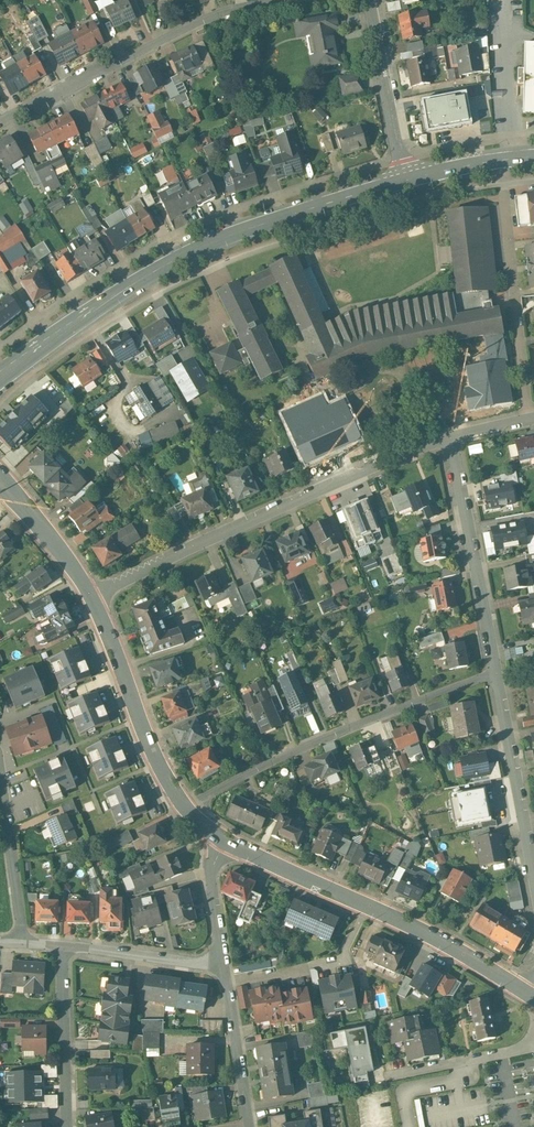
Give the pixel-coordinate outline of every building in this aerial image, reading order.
[(91,0),(84,4),(89,14),(96,11),(91,0)] [(127,1),(106,10),(110,18),(109,18),(113,28),(126,22),(126,21),(133,18),(133,19),(135,18),(127,1)] [(416,11),(398,15),(403,40),(422,36),(421,32),(429,30),(426,11),(417,13),(416,11)] [(337,13),(306,18),(309,34),(313,55),(311,56),(313,67),(339,62),(333,29),(340,28),(337,13)] [(33,34),(38,42),(36,39),(47,33),(37,16),(26,22),(33,34)] [(309,34),(306,18),(295,20),(298,36),(309,34)] [(92,23),(71,34),(81,54),(102,43),(92,23)] [(57,40),(71,33),(66,24),(62,26),(60,25),(56,27),(55,29),(52,31),(57,40)] [(71,34),(71,33),(57,40),(49,44),(60,65),(81,54),(71,34)] [(38,42),(33,34),(27,38),(35,52),(41,48),(38,42)] [(202,42),(170,57),(178,75),(179,75),(181,81),(182,81),(190,78),(187,71),(200,65),(202,70),(212,65),(202,42)] [(524,43),(524,69),(517,69),(517,85),(523,85),(522,114),(533,114),(533,43),(524,43)] [(478,46),(455,50),(460,75),(482,70),(478,46)] [(423,48),(411,50),(412,57),(424,55),(423,48)] [(34,56),(17,66),(28,85),(45,75),(34,56)] [(17,66),(12,57),(11,58),(2,63),(2,65),(5,72),(0,75),(11,95),(28,85),(17,66)] [(426,59),(407,62),(412,85),(430,82),(426,59)] [(154,64),(137,73),(148,94),(165,85),(154,64)] [(489,73),(475,76),(477,82),(490,80),(489,73)] [(359,74),(339,78),(342,94),(362,90),(359,74)] [(134,75),(128,78),(136,95),(143,92),(134,75)] [(178,75),(171,78),(182,103),(188,101),(185,93),(187,92),(182,81),(181,81),(179,75),(178,75)] [(182,103),(171,78),(167,80),(170,87),(166,89),(170,99),(174,97),(178,105),(182,103)] [(109,110),(115,122),(123,118),(117,106),(128,101),(120,84),(101,94),(101,95),(108,110),(109,110)] [(422,100),(427,132),(472,124),(466,92),(422,100)] [(101,94),(81,104),(89,120),(94,117),(100,129),(115,122),(109,110),(108,110),(101,95),(101,94)] [(192,124),(201,120),(196,108),(187,112),(192,124)] [(158,111),(147,117),(152,128),(152,129),(156,139),(172,131),(167,122),(164,123),(158,111)] [(55,122),(47,126),(56,144),(78,134),(68,114),(55,121),(55,122)] [(247,136),(255,134),(253,126),(265,123),(263,116),(244,121),(247,136)] [(279,129),(280,134),(292,130),(290,125),(279,129)] [(47,126),(28,135),(37,154),(45,150),(56,144),(47,126)] [(232,135),(243,131),(241,126),(230,129),(232,135)] [(359,126),(337,134),(343,153),(365,145),(359,126)] [(209,132),(201,134),(203,144),(211,142),(209,132)] [(236,145),(247,142),(244,133),(233,137),(236,145)] [(283,155),(271,159),(275,173),(277,178),(301,170),(299,164),(303,163),(292,133),(276,138),(279,146),(283,155)] [(329,133),(321,136),(326,152),(334,150),(329,133)] [(0,143),(0,160),(5,168),(22,158),(9,137),(0,143)] [(143,141),(130,148),(134,158),(148,151),(143,141)] [(207,154),(217,150),(214,142),(204,146),(207,154)] [(56,144),(45,150),(50,160),(48,161),(53,171),(55,171),(63,173),(68,170),(66,165),(56,144)] [(94,144),(84,149),(94,169),(103,164),(94,144)] [(259,149),(263,162),(271,159),(283,155),(279,146),(267,149),(267,147),(259,149)] [(41,182),(34,168),(29,158),(23,161),(35,185),(41,182)] [(275,173),(271,159),(263,162),(256,165),(261,178),(275,173)] [(53,171),(48,161),(34,168),(41,182),(44,189),(54,184),(58,182),(53,171)] [(162,168),(168,182),(179,177),(172,163),(162,168)] [(251,166),(229,173),(235,192),(257,184),(251,166)] [(103,176),(106,183),(114,179),(111,172),(103,176)] [(103,176),(96,180),(99,187),(106,183),(103,176)] [(207,176),(184,187),(193,207),(216,196),(207,176)] [(224,180),(218,183),(224,195),(230,192),(224,180)] [(54,184),(44,189),(46,193),(56,188),(54,184)] [(170,193),(159,198),(170,220),(181,215),(180,213),(193,207),(184,187),(183,185),(169,191),(170,193)] [(142,194),(140,195),(148,208),(155,204),(148,191),(147,188),(141,191),(142,194)] [(526,195),(514,197),(517,226),(530,225),(529,220),(526,195)] [(127,220),(143,210),(143,211),(146,209),(139,198),(128,204),(128,205),(122,212),(127,220)] [(60,199),(49,205),(53,212),(64,206),(60,199)] [(89,221),(94,230),(102,226),(89,205),(82,209),(89,221)] [(448,212),(458,294),(488,290),(497,289),(488,207),(448,212)] [(143,210),(126,221),(137,239),(154,228),(151,223),(153,221),(149,214),(146,216),(143,211),(143,210)] [(119,250),(137,239),(126,221),(126,220),(122,212),(113,217),(118,226),(108,232),(119,250)] [(82,224),(88,234),(94,230),(89,221),(82,224)] [(15,224),(0,237),(0,268),(4,274),(12,268),(3,254),(19,244),(26,241),(15,224)] [(75,229),(80,237),(81,238),(88,234),(82,224),(75,229)] [(66,245),(71,254),(72,254),(86,246),(81,238),(80,237),(66,245)] [(72,254),(83,272),(102,260),(100,256),(102,254),(94,240),(86,246),(72,254)] [(31,249),(26,241),(19,244),(25,253),(21,255),(29,268),(36,263),(37,264),(39,262),(38,261),(31,249)] [(43,242),(31,249),(38,261),(50,253),(43,242)] [(526,247),(528,260),(526,260),(528,277),(530,277),(531,289),(533,289),(533,246),(526,247)] [(71,254),(55,264),(67,282),(83,272),(72,254),(71,254)] [(237,283),(218,292),(239,336),(238,336),(244,348),(245,349),(246,348),(265,339),(266,338),(260,326),(258,327),(244,296),(276,281),(277,283),(278,282),(302,333),(303,332),(314,356),(306,359),(316,380),(354,363),(366,357),(483,336),(483,339),(484,339),(503,336),(503,335),(499,309),(490,311),(489,301),(488,290),(458,294),(353,313),(324,326),(319,315),(329,310),(309,268),(301,272),(294,257),(270,268),(270,269),(238,284),(237,283)] [(25,280),(21,283),(33,303),(41,298),(43,301),(46,302),(51,299),(51,296),(50,293),(37,273),(30,277),(29,275),(24,278),(25,280)] [(0,303),(0,318),(5,324),(20,312),(8,296),(0,303)] [(163,319),(142,332),(153,349),(177,335),(178,334),(173,327),(171,323),(167,326),(163,319)] [(133,329),(126,333),(136,350),(144,345),(133,329)] [(126,333),(125,332),(121,335),(120,334),(113,339),(113,340),(106,344),(117,362),(126,357),(127,358),(138,352),(136,350),(126,333)] [(503,336),(484,339),(487,355),(478,357),(480,364),(487,363),(505,360),(505,362),(507,362),(503,336)] [(265,339),(246,348),(250,357),(261,380),(281,371),(265,339)] [(240,363),(239,363),(235,353),(230,344),(211,354),(221,373),(240,363)] [(245,349),(244,348),(235,353),(239,363),(250,357),(246,348),(245,349)] [(89,353),(88,362),(91,360),(94,365),(95,364),(100,365),(101,367),(108,363),(100,350),(93,354),(89,353)] [(164,378),(173,373),(173,372),(179,369),(171,355),(156,364),(164,378)] [(80,365),(72,370),(83,387),(101,375),(94,365),(91,360),(88,362),(81,367),(80,365)] [(487,363),(480,364),(465,367),(469,387),(464,388),(468,411),(512,403),(505,362),(505,360),(487,363)] [(179,369),(173,372),(173,373),(188,400),(199,394),(198,393),(206,388),(205,386),(206,386),(192,361),(179,369)] [(161,408),(146,385),(133,393),(140,404),(148,416),(161,408)] [(140,404),(133,393),(127,397),(126,396),(125,396),(133,408),(140,404)] [(328,406),(323,395),(281,413),(305,466),(362,440),(344,399),(328,406)] [(0,428),(0,439),(11,450),(49,413),(32,396),(0,428)] [(140,404),(133,408),(140,419),(142,420),(148,416),(140,404)] [(175,422),(148,432),(153,445),(179,435),(177,430),(175,422)] [(177,430),(179,435),(193,430),(190,424),(190,425),(177,430)] [(515,442),(520,463),(530,461),(530,459),(533,458),(533,438),(515,442)] [(284,451),(264,461),(269,472),(272,471),(275,477),(286,472),(287,473),(294,470),(292,466),(291,467),(284,451)] [(29,468),(44,484),(59,470),(44,454),(29,468)] [(73,467),(65,475),(69,480),(76,474),(82,480),(84,478),(73,467)] [(59,470),(44,484),(43,485),(56,498),(63,498),(65,496),(69,499),(83,486),(85,483),(82,480),(76,474),(69,480),(65,475),(59,470)] [(237,470),(226,475),(227,478),(227,480),(231,488),(230,488),(233,494),(234,494),(237,502),(257,493),(247,470),(238,474),(237,470)] [(190,484),(195,494),(204,491),(212,488),(206,474),(201,476),(199,480),(190,484)] [(410,487),(404,490),(405,492),(406,492),(412,508),(414,513),(424,509),(433,505),(428,492),(426,493),(424,488),(425,488),(423,482),(417,485),(417,486),(410,488),(410,487)] [(485,500),(477,502),(478,506),(484,505),(485,512),(500,509),(500,506),(515,503),(511,483),(498,486),(498,485),(488,487),(488,488),(483,488),(485,500)] [(83,486),(69,499),(73,504),(88,491),(83,486)] [(183,503),(187,515),(189,520),(196,517),(196,518),(196,519),(197,519),(198,520),(199,520),(200,520),(201,520),(202,520),(203,519),(204,518),(204,517),(204,516),(204,515),(204,514),(212,510),(210,505),(218,502),(212,488),(204,491),(195,494),(181,500),(183,503)] [(390,498),(392,497),(389,491),(380,495),(389,516),(396,513),(390,498)] [(406,492),(405,492),(392,497),(390,498),(396,513),(396,514),(412,508),(406,492)] [(68,508),(73,514),(84,505),(80,500),(68,508)] [(94,509),(89,502),(84,505),(73,514),(69,517),(80,533),(84,530),(86,533),(102,521),(105,525),(114,518),(107,508),(98,514),(94,509)] [(103,503),(94,509),(98,514),(107,508),(103,503)] [(183,503),(174,506),(182,518),(187,515),(183,503)] [(433,505),(424,509),(427,519),(437,515),(433,505)] [(174,506),(166,511),(174,523),(182,518),(174,506)] [(367,506),(346,514),(347,519),(346,519),(348,523),(349,522),(354,535),(376,527),(374,522),(377,521),(372,509),(369,510),(367,506)] [(326,520),(309,528),(318,545),(334,538),(326,520)] [(528,545),(523,522),(490,528),(493,543),(491,543),(489,534),(483,535),(486,550),(494,548),(495,551),(528,545)] [(295,527),(298,533),(299,533),(303,542),(308,539),(302,524),(295,527)] [(425,529),(427,536),(429,538),(441,535),(439,525),(425,529)] [(110,540),(110,539),(93,550),(104,567),(121,556),(116,549),(129,540),(123,531),(110,540)] [(2,532),(0,533),(0,560),(14,549),(9,541),(9,540),(7,539),(7,537),(5,535),(4,535),(2,532)] [(285,539),(276,543),(285,563),(307,552),(303,542),(299,533),(298,533),(291,537),(291,536),(285,539)] [(425,538),(419,540),(423,562),(446,558),(444,549),(445,547),(445,545),(443,543),(441,535),(429,538),(427,536),(425,538)] [(338,545),(334,538),(318,545),(324,559),(335,554),(332,548),(338,545)] [(525,555),(526,562),(533,561),(533,547),(528,548),(529,554),(525,555)] [(242,560),(241,560),(251,583),(252,582),(261,578),(271,574),(265,561),(270,559),(266,550),(250,557),(249,556),(242,559),(242,560)] [(396,552),(382,557),(389,576),(404,571),(396,552)] [(528,565),(504,570),(508,590),(532,586),(529,571),(528,565)] [(41,566),(26,576),(26,577),(35,590),(51,581),(41,566)] [(206,577),(195,582),(204,601),(212,597),(215,603),(228,598),(228,597),(225,589),(220,592),(212,575),(210,575),(209,573),(205,576),(206,577)] [(35,590),(26,577),(10,589),(15,597),(29,588),(32,593),(35,590)] [(335,593),(348,588),(344,577),(330,582),(335,593)] [(261,578),(252,582),(255,589),(264,585),(261,578)] [(294,578),(286,581),(292,595),(300,591),(294,578)] [(425,581),(408,584),(410,592),(427,588),(425,581)] [(223,587),(225,589),(228,597),(228,598),(237,617),(247,613),(244,604),(237,588),(234,582),(223,587)] [(450,582),(433,586),(435,597),(437,606),(438,610),(455,606),(450,582)] [(249,583),(237,588),(244,604),(256,599),(249,583)] [(189,593),(184,596),(189,607),(195,604),(189,593)] [(62,602),(58,594),(51,598),(49,596),(30,606),(32,610),(31,611),(30,612),(33,617),(34,618),(36,617),(36,618),(46,612),(49,618),(50,618),(66,610),(62,602)] [(156,600),(153,601),(161,619),(171,615),(162,595),(155,598),(156,600)] [(319,602),(323,613),(337,608),(333,597),(319,602)] [(133,610),(140,627),(161,619),(153,601),(147,604),(145,600),(136,604),(138,608),(133,610)] [(518,603),(522,624),(531,623),(530,620),(533,619),(533,600),(529,601),(518,603)] [(20,606),(2,616),(6,622),(23,613),(20,606)] [(50,618),(49,618),(52,624),(42,630),(48,642),(68,633),(67,630),(74,626),(70,618),(66,610),(66,611),(66,610),(50,618)] [(161,619),(140,627),(150,654),(184,644),(178,629),(167,634),(165,629),(161,619)] [(441,632),(418,639),(421,649),(444,641),(441,632)] [(463,645),(445,648),(450,670),(467,666),(463,645)] [(92,678),(79,647),(48,659),(61,690),(92,678)] [(433,658),(442,657),(441,649),(433,649),(433,658)] [(391,672),(402,668),(397,654),(386,657),(391,672)] [(179,658),(150,669),(157,688),(165,685),(166,687),(172,684),(172,683),(181,680),(177,671),(183,668),(179,658)] [(339,659),(332,662),(334,668),(336,673),(340,682),(347,679),(339,659)] [(29,666),(0,677),(0,682),(10,709),(26,704),(41,698),(29,666)] [(336,673),(334,668),(328,671),(333,685),(340,682),(336,673)] [(391,672),(385,674),(392,692),(408,687),(402,668),(391,672)] [(295,672),(280,679),(287,695),(302,689),(295,672)] [(213,688),(226,683),(223,675),(210,680),(213,688)] [(207,677),(185,686),(189,698),(204,693),(211,687),(207,677)] [(371,680),(349,689),(356,706),(364,703),(365,704),(371,701),(370,701),(378,697),(371,680)] [(386,682),(380,684),(384,695),(390,693),(386,682)] [(273,685),(264,689),(271,705),(280,701),(273,685)] [(319,701),(330,696),(325,686),(314,691),(319,701)] [(264,689),(254,694),(259,706),(252,709),(252,711),(262,732),(280,724),(271,705),(264,689)] [(302,689),(287,695),(294,712),(309,706),(302,689)] [(111,724),(98,693),(67,706),(80,737),(111,724)] [(178,693),(162,700),(170,718),(173,717),(174,720),(184,716),(183,713),(186,712),(178,693)] [(259,706),(254,694),(244,698),(250,711),(252,711),(252,709),(259,706)] [(330,696),(319,701),(327,719),(344,712),(336,694),(330,696)] [(236,701),(226,705),(233,723),(243,718),(236,701)] [(440,702),(429,705),(431,711),(441,707),(440,702)] [(473,703),(450,707),(452,717),(454,716),(457,730),(455,731),(456,738),(456,739),(467,736),(479,734),(473,703)] [(427,716),(419,719),(424,733),(432,730),(427,716)] [(20,725),(6,730),(10,740),(11,739),(17,755),(15,755),(16,756),(51,742),(49,742),(43,727),(45,727),(41,717),(27,723),(26,721),(23,723),(20,724),(20,725)] [(195,721),(173,730),(180,746),(188,743),(189,746),(203,740),(203,739),(213,735),(208,723),(201,727),(198,720),(196,721),(195,721)] [(411,726),(392,733),(398,749),(417,742),(411,726)] [(129,768),(116,737),(86,749),(98,780),(129,768)] [(368,744),(350,751),(358,770),(376,764),(375,763),(379,761),(373,748),(370,750),(368,744)] [(391,746),(383,749),(386,757),(390,768),(392,773),(401,770),(398,765),(395,756),(391,746)] [(208,751),(189,762),(190,764),(190,767),(192,769),(194,772),(194,775),(196,775),(198,779),(201,777),(202,779),(216,772),(214,770),(218,768),(216,765),(219,763),(216,758),(213,759),(208,751)] [(330,754),(313,761),(314,764),(321,779),(321,780),(338,772),(330,754)] [(401,754),(395,756),(398,765),(405,762),(401,754)] [(468,757),(460,759),(464,778),(488,774),(489,774),(487,764),(485,754),(477,756),(476,754),(468,756),(468,757)] [(75,789),(63,757),(47,764),(32,770),(44,801),(75,789)] [(390,768),(386,757),(381,760),(385,770),(390,768)] [(497,762),(487,764),(489,774),(488,774),(489,780),(501,778),(497,762)] [(321,779),(314,764),(304,768),(311,784),(321,779)] [(148,813),(135,782),(105,795),(118,826),(148,813)] [(442,799),(454,796),(467,793),(468,793),(466,785),(468,785),(468,784),(440,790),(442,799)] [(468,793),(467,793),(471,813),(491,809),(490,800),(491,800),(489,789),(468,793)] [(300,796),(290,792),(287,798),(297,802),(300,796)] [(471,813),(467,793),(454,796),(458,815),(455,815),(455,816),(471,813)] [(245,802),(236,798),(228,816),(237,819),(245,802)] [(60,804),(64,816),(64,815),(65,816),(77,811),(72,799),(60,804)] [(264,810),(245,802),(237,819),(259,829),(265,816),(270,819),(270,818),(275,808),(275,807),(267,804),(264,810)] [(280,815),(282,811),(275,808),(270,818),(277,822),(280,815)] [(52,836),(49,838),(53,848),(65,843),(66,844),(76,839),(70,825),(69,826),(65,816),(64,815),(64,816),(46,823),(52,836)] [(280,815),(277,822),(271,836),(279,840),(279,839),(294,846),(295,848),(298,849),(300,846),(300,842),(304,832),(301,831),(303,825),(280,815)] [(157,825),(139,834),(141,839),(134,843),(138,852),(145,848),(147,851),(148,851),(150,854),(156,852),(154,848),(165,843),(157,825)] [(471,841),(476,840),(479,839),(490,836),(488,828),(469,831),(471,841)] [(351,842),(322,829),(312,852),(331,861),(334,852),(344,856),(351,842)] [(128,831),(105,841),(109,849),(120,843),(120,842),(131,837),(128,831)] [(479,839),(476,840),(481,866),(505,861),(500,834),(490,836),(479,839)] [(358,845),(351,842),(344,856),(343,859),(350,863),(351,861),(356,849),(358,845)] [(363,852),(356,849),(351,861),(361,866),(365,855),(362,853),(363,852)] [(394,849),(386,864),(387,864),(380,880),(384,882),(386,877),(391,879),(397,866),(404,854),(394,849)] [(404,852),(404,854),(397,866),(406,870),(413,856),(404,852)] [(174,855),(157,862),(159,868),(164,879),(165,880),(182,873),(174,855)] [(386,864),(365,855),(361,866),(357,874),(367,878),(367,877),(378,882),(378,883),(379,884),(380,880),(387,864),(386,864)] [(139,863),(119,871),(122,878),(130,875),(129,874),(141,869),(139,863)] [(141,869),(129,874),(130,875),(135,888),(136,891),(147,886),(164,879),(159,868),(151,871),(149,866),(141,869)] [(471,879),(453,870),(441,893),(458,902),(471,879)] [(255,884),(231,874),(223,893),(246,903),(251,893),(255,884)] [(426,884),(404,874),(396,891),(408,896),(407,897),(418,902),(426,884)] [(96,877),(89,880),(94,894),(101,891),(101,890),(96,877)] [(473,879),(469,887),(475,890),(479,883),(473,879)] [(171,885),(157,889),(161,904),(168,902),(167,896),(174,895),(171,885)] [(147,886),(136,891),(135,888),(132,889),(135,896),(149,892),(147,886)] [(157,889),(151,891),(153,899),(155,898),(156,905),(161,904),(157,889)] [(101,890),(101,891),(100,922),(101,922),(103,924),(107,924),(107,929),(109,931),(120,931),(122,929),(122,918),(120,918),(121,900),(115,900),(115,891),(101,890)] [(174,895),(167,896),(168,902),(174,927),(194,922),(187,891),(174,895)] [(261,898),(251,893),(246,903),(245,904),(256,909),(261,898)] [(520,894),(508,897),(509,903),(521,901),(520,894)] [(153,899),(133,904),(135,913),(134,913),(138,927),(148,924),(149,927),(161,924),(158,911),(156,905),(155,898),(153,899)] [(294,902),(295,901),(293,900),(284,922),(285,922),(286,920),(296,924),(295,925),(319,936),(319,934),(329,938),(328,940),(329,941),(338,919),(337,919),(336,920),(294,902)] [(521,901),(509,903),(510,910),(523,907),(521,901)] [(57,902),(36,902),(36,908),(35,922),(56,922),(57,902)] [(90,904),(68,904),(68,923),(89,923),(90,904)] [(256,909),(245,904),(241,914),(252,919),(256,909)] [(490,939),(502,917),(490,910),(490,909),(482,904),(469,926),(490,939)] [(509,921),(502,917),(490,939),(501,946),(501,945),(514,953),(516,949),(519,951),(527,937),(524,935),(526,931),(525,930),(526,929),(526,928),(526,926),(526,925),(526,923),(525,922),(525,921),(524,920),(523,919),(522,918),(521,918),(520,917),(519,917),(518,917),(517,917),(515,917),(514,917),(512,918),(511,919),(510,920),(509,921)] [(383,942),(372,937),(365,952),(377,957),(374,964),(394,973),(404,950),(402,949),(402,948),(401,947),(400,946),(399,946),(398,945),(397,945),(397,946),(396,946),(395,946),(384,941),(383,942)] [(269,961),(243,966),(245,973),(270,968),(269,961)] [(44,965),(14,963),(14,974),(13,985),(30,986),(30,993),(41,993),(41,986),(42,986),(44,965)] [(428,998),(434,988),(442,976),(441,976),(423,964),(413,981),(409,986),(411,987),(428,998)] [(461,983),(443,972),(441,976),(442,976),(434,988),(446,996),(453,996),(461,983)] [(1,973),(0,993),(6,994),(6,987),(13,988),(13,985),(14,974),(1,973)] [(355,1004),(349,976),(338,978),(338,975),(332,976),(327,977),(328,980),(317,982),(323,1011),(355,1004)] [(180,981),(147,976),(145,987),(150,988),(149,1001),(176,1005),(179,984),(180,984),(180,981)] [(413,981),(406,976),(397,994),(405,998),(411,987),(409,986),(413,981)] [(129,981),(109,978),(107,994),(104,994),(102,1011),(103,1011),(101,1023),(102,1024),(99,1040),(126,1044),(129,1026),(128,1026),(128,1022),(129,1015),(128,1015),(130,1005),(129,1005),(129,1001),(130,998),(126,997),(129,981)] [(180,984),(179,984),(176,1005),(176,1007),(203,1011),(204,1003),(204,1004),(207,988),(180,984)] [(263,990),(263,989),(260,990),(256,991),(256,992),(250,993),(252,1007),(253,1007),(254,1010),(250,1016),(256,1020),(261,1019),(261,1022),(273,1019),(277,1022),(283,1021),(283,1023),(288,1022),(289,1024),(306,1021),(305,1018),(311,1017),(306,990),(299,991),(299,990),(295,991),(292,992),(279,995),(277,988),(263,990)] [(370,991),(361,993),(362,1004),(371,1003),(370,991)] [(486,999),(469,1003),(477,1042),(495,1038),(491,1018),(486,999)] [(374,1010),(364,1013),(365,1020),(376,1017),(374,1010)] [(418,1016),(388,1022),(393,1044),(404,1042),(409,1061),(439,1055),(433,1030),(422,1032),(421,1029),(418,1016)] [(19,1019),(1,1019),(1,1027),(20,1027),(19,1019)] [(163,1020),(141,1020),(143,1033),(159,1033),(163,1033),(163,1020)] [(222,1020),(202,1020),(202,1033),(222,1033),(222,1020)] [(45,1026),(22,1027),(22,1050),(35,1050),(35,1054),(45,1054),(45,1026)] [(365,1027),(323,1035),(326,1052),(347,1048),(352,1074),(352,1075),(367,1072),(371,1072),(369,1061),(371,1060),(365,1027)] [(310,1031),(297,1034),(300,1048),(313,1045),(310,1031)] [(159,1033),(143,1033),(143,1036),(143,1049),(159,1049),(159,1033)] [(143,1036),(134,1035),(132,1051),(132,1050),(142,1051),(143,1036)] [(283,1044),(257,1049),(265,1100),(292,1095),(283,1044)] [(211,1046),(187,1046),(188,1076),(212,1076),(211,1046)] [(110,1058),(110,1050),(90,1050),(90,1058),(110,1058)] [(115,1085),(122,1085),(123,1067),(116,1067),(115,1085)] [(114,1069),(89,1070),(89,1090),(95,1090),(95,1091),(101,1090),(115,1089),(114,1069)] [(6,1073),(7,1103),(43,1102),(42,1072),(6,1073)] [(352,1075),(352,1074),(349,1075),(352,1090),(369,1086),(367,1072),(352,1075)] [(321,1081),(307,1084),(310,1099),(324,1096),(321,1081)] [(207,1086),(191,1087),(192,1094),(193,1097),(196,1096),(208,1095),(207,1086)] [(208,1095),(196,1096),(196,1102),(200,1121),(225,1116),(223,1106),(220,1093),(208,1095)] [(183,1094),(176,1095),(178,1110),(185,1109),(183,1094)] [(176,1095),(159,1097),(162,1117),(168,1116),(168,1119),(177,1119),(177,1115),(179,1114),(178,1110),(176,1095)] [(153,1108),(145,1108),(147,1121),(155,1120),(153,1108)] [(47,1109),(29,1110),(30,1120),(48,1119),(47,1109)] [(268,1118),(269,1126),(322,1126),(320,1110),(303,1112),(304,1122),(295,1123),(286,1124),(284,1115),(268,1118)] [(94,1116),(95,1116),(85,1118),(86,1121),(85,1121),(84,1123),(84,1126),(114,1126),(113,1123),(111,1114),(102,1115),(102,1114),(94,1116)] [(162,1117),(163,1126),(181,1124),(179,1114),(177,1115),(177,1119),(168,1119),(168,1116),(162,1117)]
